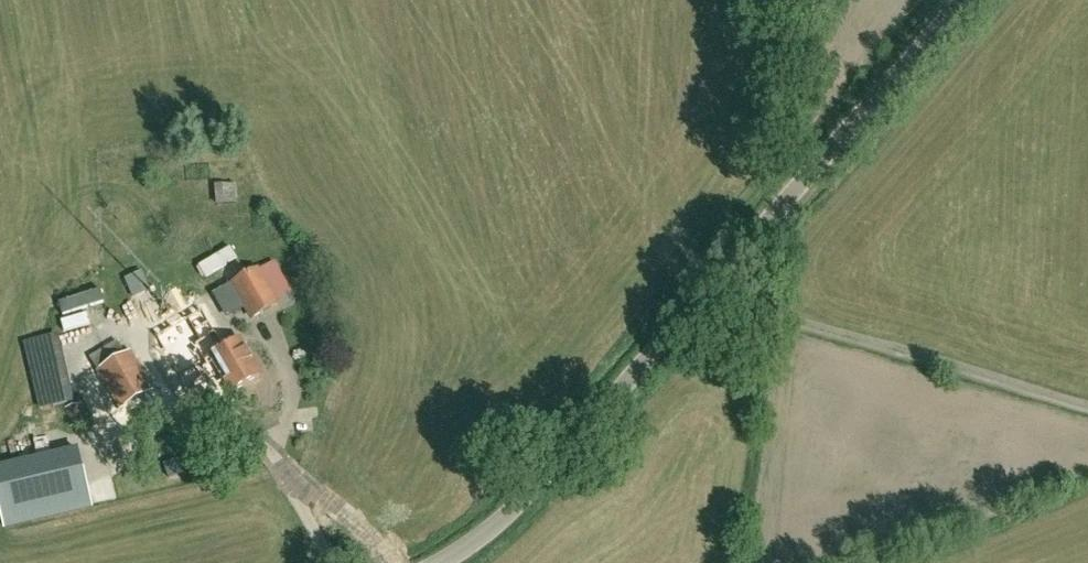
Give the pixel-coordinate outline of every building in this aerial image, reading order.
[(236,203),(236,183),(215,183),(216,203),(236,203)] [(277,304),(258,270),(233,284),(253,318),(277,304)] [(128,289),(146,281),(141,272),(124,280),(128,289)] [(95,288),(58,303),(62,315),(100,300),(95,288)] [(203,309),(156,336),(164,350),(161,352),(170,368),(173,366),(193,400),(224,381),(231,392),(260,375),(240,340),(225,348),(203,309)] [(26,339),(37,408),(71,402),(60,334),(26,339)] [(131,352),(126,354),(117,341),(90,357),(98,371),(120,409),(153,390),(131,352)] [(91,506),(78,450),(0,468),(0,507),(4,526),(90,506),(91,506)]
